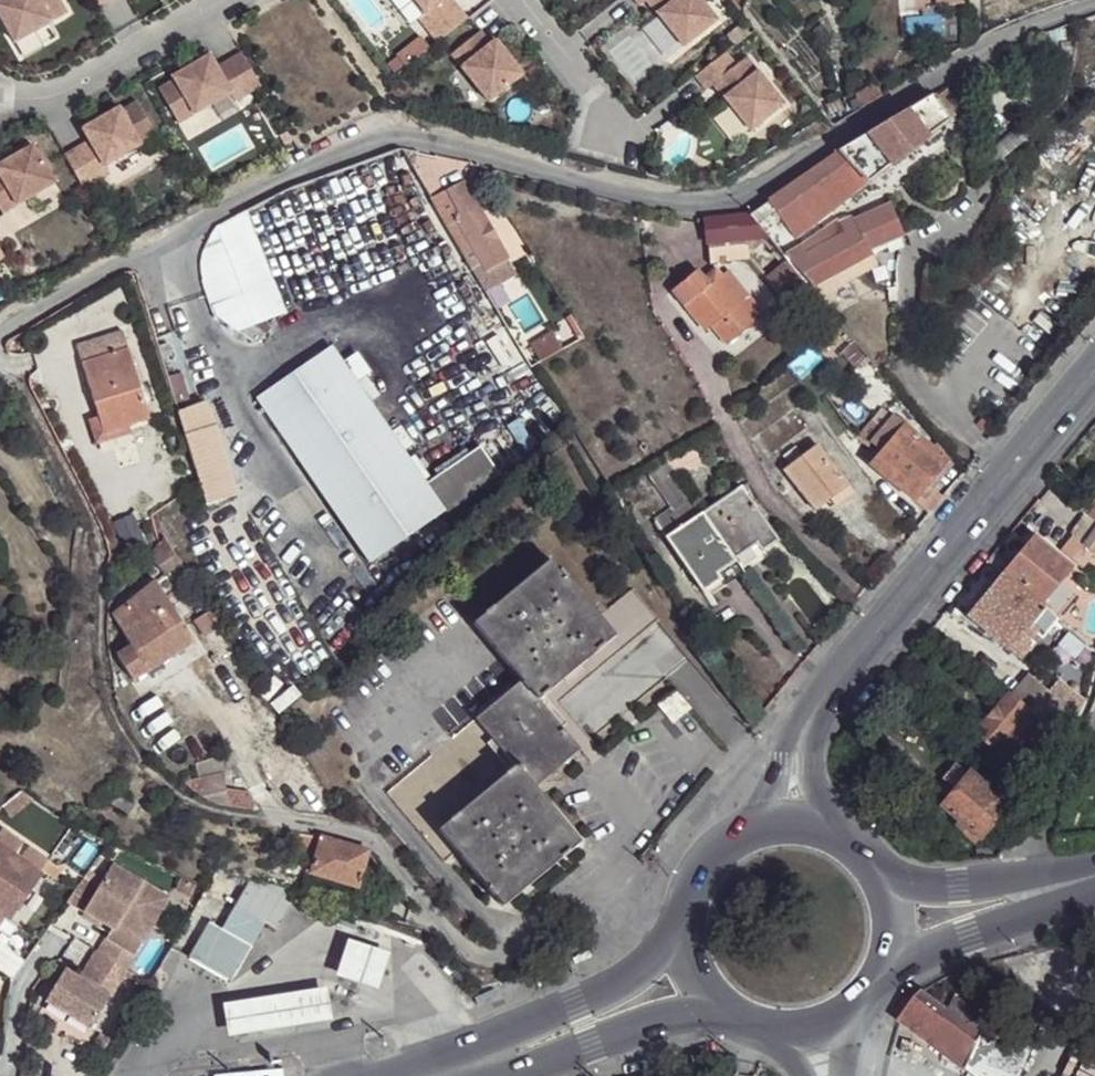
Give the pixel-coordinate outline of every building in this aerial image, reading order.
[(59,0),(2,0),(0,1),(0,19),(14,42),(51,21),(66,12),(59,0)] [(425,14),(418,19),(437,42),(444,37),(467,18),(453,0),(415,0),(425,14)] [(664,9),(656,14),(682,47),(716,21),(700,0),(657,0),(664,9)] [(932,7),(959,8),(958,0),(932,0),(932,7)] [(51,21),(14,42),(22,57),(59,36),(51,21)] [(481,30),(451,55),(489,102),(523,75),(496,40),(491,43),(481,30)] [(158,90),(178,124),(230,94),(235,102),(260,87),(256,79),(241,53),(216,67),(209,56),(172,77),(174,81),(158,90)] [(724,53),(694,77),(704,91),(711,85),(719,80),(730,93),(722,99),(748,132),(782,105),(745,58),(734,66),(724,53)] [(930,94),(907,111),(925,136),(964,106),(947,83),(930,94)] [(89,141),(63,156),(83,190),(109,174),(104,167),(156,136),(137,102),(122,112),(120,108),(83,129),(89,141)] [(907,111),(869,139),(888,164),(925,136),(907,111)] [(999,160),(1031,133),(1014,115),(984,143),(999,160)] [(869,139),(840,162),(868,182),(888,164),(869,139)] [(0,164),(0,212),(1,215),(54,184),(32,146),(0,164)] [(473,165),(453,158),(450,168),(470,175),(473,165)] [(762,231),(785,258),(790,254),(768,227),(779,214),(798,237),(868,182),(840,162),(749,214),(762,231)] [(464,180),(430,197),(472,266),(479,262),(485,271),(506,258),(508,258),(464,180)] [(856,218),(872,248),(902,234),(890,204),(856,218)] [(216,314),(234,329),(283,311),(247,212),(211,232),(201,257),(203,278),(216,314)] [(805,282),(811,289),(875,252),(872,248),(856,218),(854,213),(790,254),(785,258),(805,282)] [(749,259),(762,231),(749,214),(702,217),(708,263),(749,259)] [(472,266),(487,289),(515,273),(506,258),(485,271),(479,262),(472,266)] [(785,298),(805,282),(785,258),(766,275),(785,298)] [(716,269),(703,279),(697,271),(674,289),(701,324),(707,318),(713,325),(726,342),(755,319),(721,276),(716,269)] [(707,318),(701,324),(706,330),(713,325),(707,318)] [(103,433),(133,424),(143,420),(121,331),(76,345),(98,417),(103,433)] [(539,364),(560,352),(549,334),(528,347),(539,364)] [(443,517),(423,490),(354,389),(341,369),(329,352),(256,404),(369,568),(443,517)] [(356,359),(341,369),(354,389),(369,379),(356,359)] [(886,407),(899,396),(883,378),(870,388),(886,407)] [(182,415),(209,500),(225,496),(241,491),(240,487),(211,403),(182,415)] [(946,462),(949,457),(913,414),(903,428),(946,462)] [(136,432),(133,424),(103,433),(98,417),(91,419),(99,444),(136,432)] [(914,501),(946,462),(903,428),(872,466),(914,501)] [(697,446),(675,460),(684,475),(706,461),(697,446)] [(834,499),(849,487),(818,447),(786,473),(817,512),(834,499)] [(478,452),(423,490),(443,517),(497,480),(478,452)] [(664,461),(650,469),(673,503),(686,494),(664,461)] [(854,493),(849,487),(834,499),(839,505),(854,493)] [(740,491),(701,516),(733,563),(752,550),(758,557),(778,544),(740,491)] [(686,494),(673,503),(649,520),(663,541),(701,516),(686,494)] [(839,505),(834,499),(817,512),(822,519),(839,505)] [(1089,518),(1084,514),(1070,532),(1072,538),(1081,544),(1094,556),(1094,523),(1089,518)] [(733,563),(701,516),(663,541),(700,597),(719,585),(717,583),(713,576),(733,563)] [(168,536),(151,551),(168,572),(184,561),(168,536)] [(1036,538),(1005,576),(1042,608),(1046,611),(1058,621),(1060,622),(1068,614),(1051,598),(1074,570),(1036,538)] [(737,569),(738,571),(758,557),(752,550),(733,563),(737,569)] [(617,641),(599,619),(552,562),(474,624),(522,683),(539,704),(545,700),(617,641)] [(737,569),(733,563),(713,576),(717,583),(737,569)] [(177,586),(168,572),(155,582),(164,596),(177,586)] [(1031,654),(1018,644),(1030,629),(1043,641),(1058,621),(1046,611),(1042,608),(1005,576),(969,618),(1011,653),(1023,664),(1031,654)] [(155,582),(111,617),(130,648),(115,657),(129,680),(193,644),(164,596),(155,582)] [(635,591),(599,619),(617,641),(652,612),(635,591)] [(652,612),(617,641),(545,700),(566,728),(560,732),(579,755),(591,745),(561,706),(660,625),(652,612)] [(209,614),(194,623),(202,637),(217,628),(209,614)] [(1061,683),(1052,693),(1030,676),(1014,697),(1044,723),(1055,733),(1068,744),(1085,703),(1061,683)] [(539,704),(522,683),(476,720),(494,742),(516,770),(534,792),(579,755),(560,732),(539,704)] [(1044,723),(1014,697),(1013,695),(980,736),(1022,769),(1034,755),(1024,746),(1037,731),(1044,723)] [(675,699),(660,710),(673,728),(688,716),(675,699)] [(566,728),(545,700),(539,704),(560,732),(566,728)] [(494,742),(476,720),(387,793),(444,865),(456,857),(438,832),(510,774),(488,747),(494,742)] [(1055,733),(1044,723),(1037,731),(1048,741),(1055,733)] [(1068,744),(1055,733),(1048,741),(1062,755),(1068,744)] [(516,770),(494,742),(488,747),(510,774),(516,770)] [(192,766),(198,781),(220,773),(215,759),(192,766)] [(438,832),(456,857),(500,910),(579,848),(534,792),(516,770),(510,774),(438,832)] [(205,802),(225,794),(220,773),(198,781),(184,785),(205,802)] [(944,810),(982,841),(1009,808),(971,776),(944,810)] [(114,799),(133,810),(137,804),(118,793),(114,799)] [(222,808),(250,810),(252,809),(255,804),(249,795),(225,794),(205,802),(214,807),(222,808)] [(42,819),(47,812),(48,811),(29,798),(21,805),(42,819)] [(0,832),(0,850),(35,875),(44,862),(1,830),(0,832)] [(320,841),(297,835),(278,862),(309,874),(320,841)] [(355,889),(368,854),(320,841),(309,874),(309,875),(355,889)] [(3,915),(6,917),(35,875),(0,850),(0,920),(3,915)] [(97,921),(112,930),(115,931),(117,927),(143,942),(169,898),(110,865),(102,879),(82,913),(97,921)] [(64,901),(82,913),(102,879),(85,870),(64,901)] [(297,894),(252,881),(220,931),(209,927),(189,961),(226,980),(245,945),(263,955),(291,908),(315,920),(324,905),(297,896),(297,894)] [(108,936),(106,940),(135,956),(143,942),(117,927),(115,931),(112,930),(108,936)] [(135,956),(106,940),(98,954),(95,953),(79,981),(72,977),(63,991),(56,987),(45,1004),(91,1031),(135,956)] [(391,953),(349,941),(343,960),(337,978),(379,993),(385,974),(391,953)] [(63,991),(72,977),(64,972),(56,987),(63,991)] [(223,1005),(229,1038),(303,1026),(332,1020),(327,987),(297,993),(223,1005)] [(917,999),(899,1020),(936,1049),(952,1027),(917,999)] [(936,1049),(965,1069),(963,1075),(996,1075),(1016,1032),(1025,1038),(1028,1039),(1033,1024),(1015,1011),(1004,1020),(982,1012),(962,1013),(952,1027),(936,1049)] [(1025,1038),(1016,1032),(996,1075),(1006,1075),(1025,1038)]
